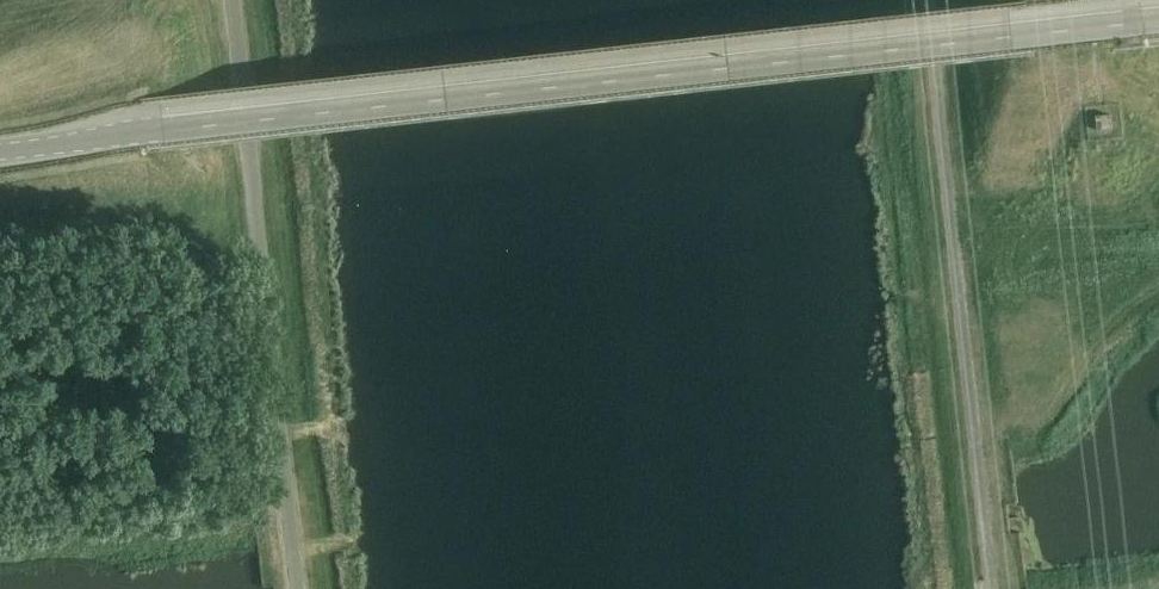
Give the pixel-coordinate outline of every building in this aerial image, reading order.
[(1108,120),(1092,122),(1093,137),(1109,136),(1108,120)]
